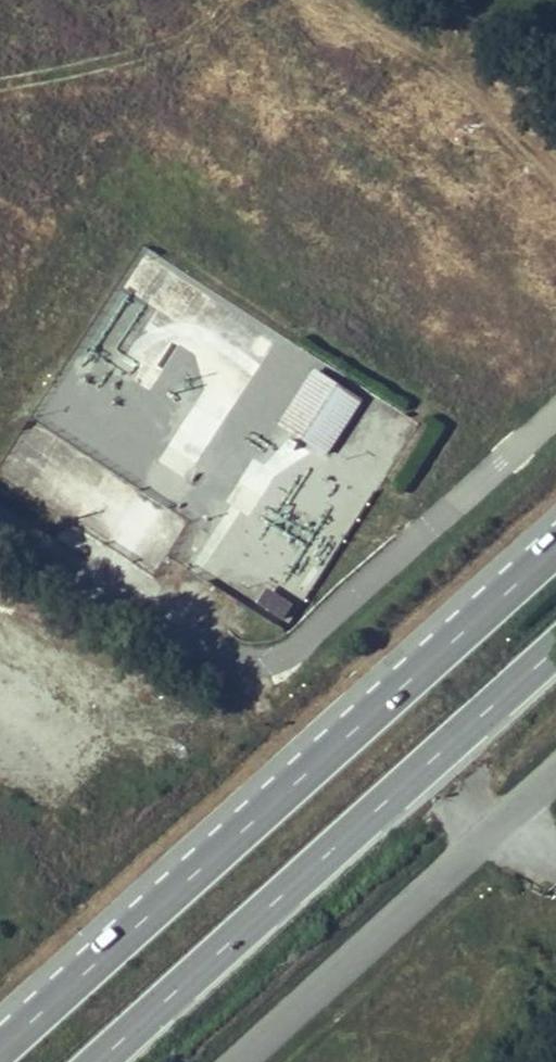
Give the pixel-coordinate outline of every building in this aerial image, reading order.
[(226,318),(230,301),(210,296),(206,313),(226,318)] [(318,365),(283,419),(330,449),(365,395),(318,365)] [(35,472),(5,458),(0,468),(0,473),(28,487),(35,472)] [(263,589),(256,609),(287,619),(294,599),(263,589)]
